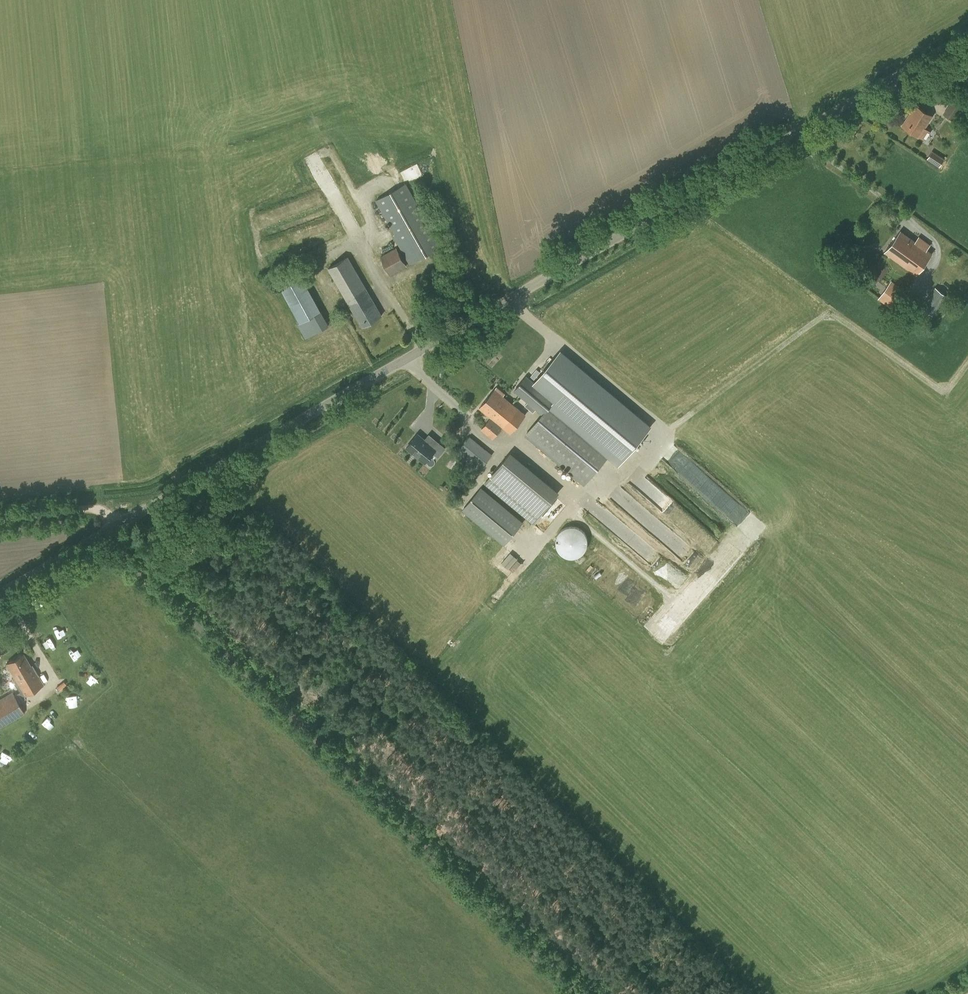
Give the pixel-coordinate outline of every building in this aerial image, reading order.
[(954,82),(964,86),(967,78),(958,74),(954,82)] [(958,123),(967,108),(967,98),(958,91),(943,113),(958,123)] [(902,125),(919,136),(932,116),(915,105),(902,125)] [(932,150),(927,159),(939,167),(944,158),(932,150)] [(412,177),(422,175),(420,164),(410,166),(412,177)] [(375,200),(395,235),(394,236),(410,264),(442,246),(407,183),(375,200)] [(901,230),(883,253),(916,275),(932,254),(901,230)] [(380,257),(391,275),(407,266),(396,247),(380,257)] [(382,315),(348,256),(328,268),(362,326),(382,315)] [(330,325),(303,276),(281,288),(300,322),(298,323),(306,338),(330,325)] [(878,299),(891,308),(904,290),(891,281),(878,299)] [(921,306),(932,315),(947,296),(935,287),(921,306)] [(561,349),(533,381),(526,375),(513,391),(527,402),(525,405),(530,409),(533,412),(536,409),(544,416),(529,435),(586,483),(608,457),(618,466),(652,426),(561,349)] [(504,395),(506,393),(497,386),(479,408),(491,417),(481,429),(493,439),(502,427),(511,433),(526,414),(504,395)] [(470,436),(456,453),(478,472),(492,454),(470,436)] [(410,437),(399,450),(417,466),(426,455),(432,460),(439,452),(432,446),(428,451),(410,437)] [(485,483),(533,524),(558,494),(509,453),(485,483)] [(523,522),(482,488),(463,509),(505,544),(523,522)] [(559,532),(558,533),(558,534),(557,535),(557,536),(556,537),(556,538),(556,540),(556,542),(556,543),(556,544),(556,546),(557,547),(558,549),(559,551),(560,552),(561,553),(562,555),(563,555),(565,556),(567,557),(569,557),(571,558),(572,558),(574,557),(576,557),(577,557),(579,556),(581,555),(582,554),(583,553),(584,552),(585,551),(586,550),(586,548),(587,547),(587,545),(588,543),(588,542),(588,541),(588,539),(587,538),(587,537),(587,536),(586,534),(585,533),(585,532),(584,531),(583,530),(582,529),(580,528),(578,527),(577,526),(576,526),(575,526),(573,526),(572,526),(571,526),(569,526),(568,526),(567,526),(566,527),(565,527),(564,528),(563,528),(562,529),(561,530),(560,531),(559,532)] [(503,561),(514,571),(523,560),(512,551),(503,561)] [(692,587),(703,598),(738,563),(726,552),(692,587)] [(23,653),(6,663),(14,676),(12,677),(20,691),(23,696),(44,684),(32,664),(31,665),(30,663),(23,653)] [(75,679),(85,674),(81,666),(71,671),(75,679)] [(13,695),(11,692),(0,699),(0,727),(24,713),(24,712),(16,700),(13,695)]
